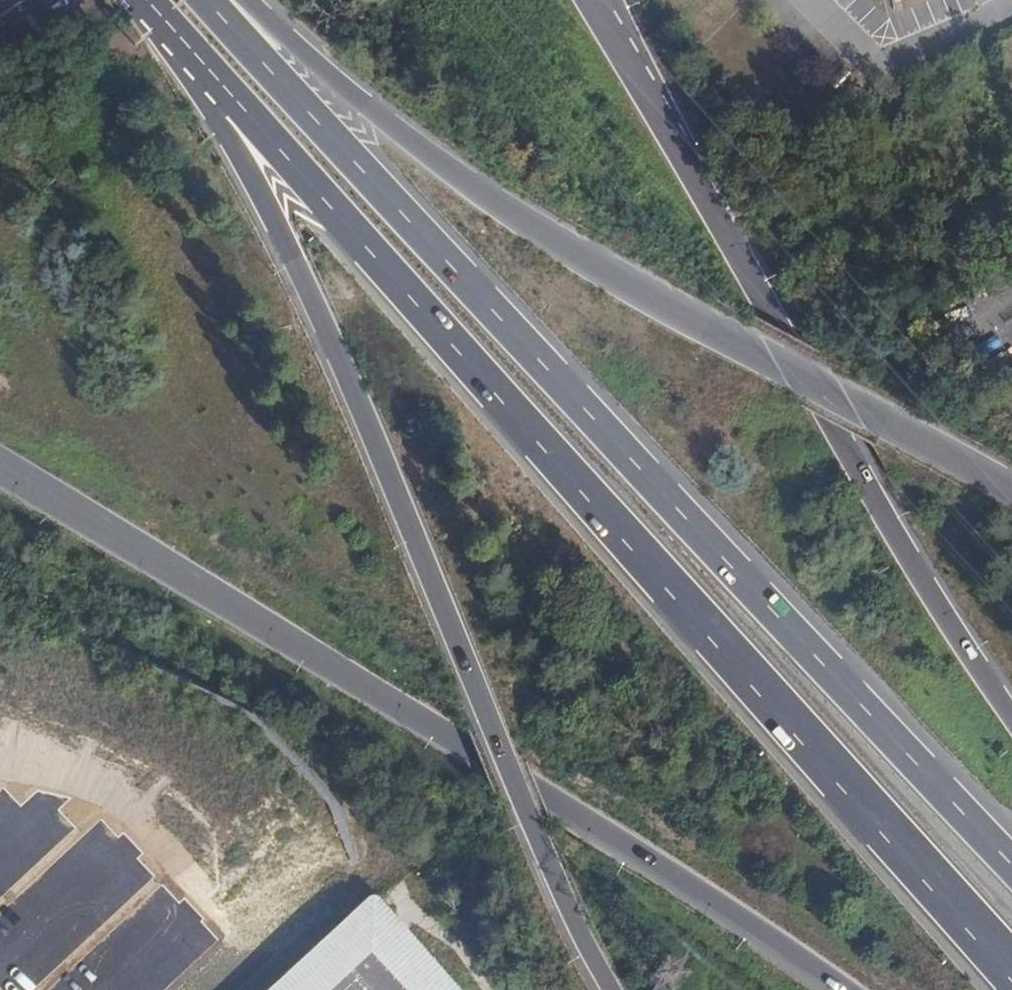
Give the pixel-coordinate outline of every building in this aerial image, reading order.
[(387,900),(384,898),(379,898),(377,898),(374,899),(371,901),(276,989),(467,989),(392,905),(387,900)]
